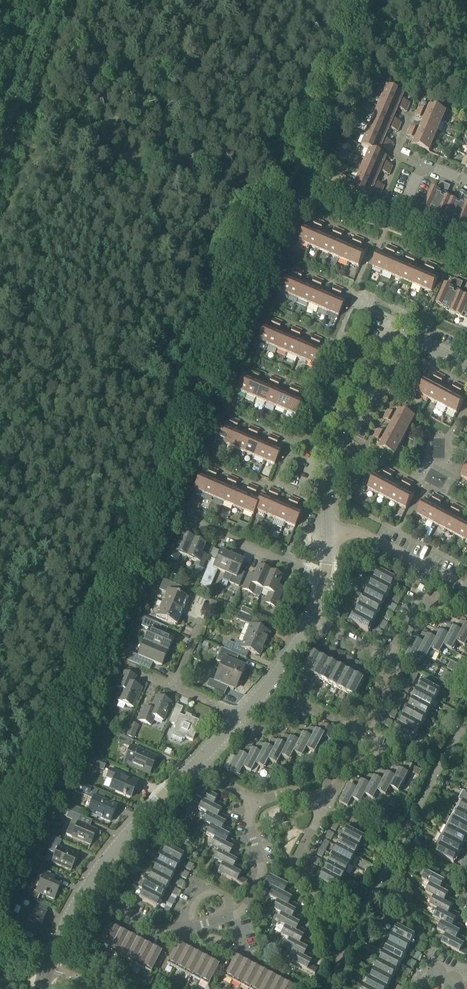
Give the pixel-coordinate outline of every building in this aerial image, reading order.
[(410,103),(402,100),(405,94),(388,87),(384,97),(408,107),(410,103)] [(408,107),(384,97),(379,107),(396,114),(398,109),(406,112),(408,107)] [(420,107),(418,112),(442,122),(447,112),(430,105),(428,111),(420,107)] [(379,107),(375,117),(400,127),(401,123),(394,120),(396,114),(379,107)] [(442,122),(418,112),(416,116),(424,119),(422,125),(438,132),(442,122)] [(400,127),(375,117),(371,127),(388,134),(390,129),(398,132),(400,127)] [(419,130),(417,129),(412,127),(409,131),(434,142),(438,132),(422,125),(419,130)] [(388,134),(371,127),(367,136),(391,147),(393,143),(385,140),(388,134)] [(434,142),(409,131),(408,135),(416,139),(413,145),(430,152),(434,142)] [(391,147),(367,136),(362,146),(370,150),(379,153),(381,148),(389,152),(391,147)] [(379,153),(370,150),(366,160),(392,171),(393,166),(384,163),(387,157),(379,153)] [(392,171),(366,160),(362,170),(378,177),(381,172),(390,175),(392,171)] [(362,170),(358,180),(383,191),(385,187),(376,183),(378,177),(362,170)] [(383,191),(358,180),(353,190),(370,197),(372,192),(381,195),(383,191)] [(458,202),(446,197),(451,186),(442,183),(438,191),(433,189),(424,209),(438,214),(437,216),(450,222),(451,220),(465,226),(466,221),(466,195),(462,193),(458,202)] [(414,220),(407,217),(405,225),(411,227),(414,220)] [(316,220),(313,228),(307,226),(306,227),(300,242),(310,246),(316,231),(321,221),(316,220)] [(316,231),(310,246),(320,250),(326,235),(327,234),(322,232),(325,223),(321,221),(316,231)] [(326,235),(320,250),(330,254),(337,239),(338,235),(340,230),(336,228),(332,236),(327,234),(326,235)] [(340,230),(338,235),(337,239),(330,254),(340,259),(347,243),(347,242),(341,240),(345,231),(340,230)] [(352,245),(347,242),(347,243),(340,259),(350,263),(357,247),(360,238),(355,236),(352,245)] [(357,247),(350,263),(360,267),(367,251),(361,248),(364,240),(360,238),(357,247)] [(380,251),(374,265),(373,268),(383,272),(391,252),(393,247),(389,245),(386,254),(380,251)] [(393,247),(391,252),(383,272),(393,276),(400,260),(394,257),(398,249),(393,247)] [(400,260),(393,276),(402,281),(411,261),(413,256),(409,254),(405,262),(400,260)] [(413,256),(411,261),(402,281),(412,285),(419,268),(414,266),(417,257),(413,256)] [(419,268),(412,285),(422,289),(433,264),(428,262),(425,270),(419,268)] [(433,264),(422,289),(432,293),(439,276),(434,274),(437,266),(433,264)] [(292,278),(286,275),(279,292),(289,296),(297,276),(299,271),(295,269),(292,278)] [(299,271),(297,276),(289,296),(299,300),(306,283),(300,281),(304,273),(299,271)] [(311,286),(306,283),(299,300),(309,304),(319,280),(315,278),(311,286)] [(463,319),(464,317),(466,318),(466,297),(459,294),(464,283),(455,279),(451,287),(446,285),(437,305),(451,311),(450,313),(463,319)] [(319,280),(309,304),(319,309),(326,292),(320,290),(323,281),(319,280)] [(331,294),(326,292),(319,309),(328,313),(339,288),(334,286),(331,294)] [(339,288),(328,313),(338,317),(346,300),(340,298),(343,290),(339,288)] [(270,327),(264,325),(257,341),(267,345),(276,326),(278,320),(274,319),(270,327)] [(278,320),(276,326),(267,345),(277,350),(284,333),(279,331),(283,322),(278,320)] [(290,336),(284,333),(277,350),(287,354),(296,334),(298,329),(294,327),(290,336)] [(298,329),(296,334),(287,354),(297,358),(304,342),(299,339),(302,331),(298,329)] [(304,342),(297,358),(307,362),(315,343),(318,338),(313,336),(310,344),(304,342)] [(318,338),(315,343),(307,362),(317,367),(324,350),(318,348),(322,339),(318,338)] [(243,374),(236,391),(246,395),(257,370),(253,369),(249,377),(243,374)] [(257,370),(246,395),(256,400),(263,383),(258,380),(261,372),(257,370)] [(437,373),(433,381),(427,378),(419,394),(429,399),(438,380),(441,375),(437,373)] [(441,375),(438,380),(429,399),(438,404),(447,388),(441,385),(446,377),(441,375)] [(269,385),(263,383),(256,400),(266,404),(273,387),(277,379),(272,377),(269,385)] [(277,379),(273,387),(266,404),(276,408),(283,391),(278,389),(281,381),(277,379)] [(452,391),(447,388),(438,404),(448,409),(460,385),(456,383),(452,391)] [(283,391),(276,408),(286,412),(297,387),(292,385),(289,393),(283,391)] [(460,385),(448,409),(457,414),(466,398),(460,395),(464,387),(460,385)] [(297,387),(286,412),(296,416),(303,399),(297,397),(301,389),(297,387)] [(388,410),(386,414),(410,427),(416,417),(399,409),(396,414),(388,410)] [(410,427),(386,414),(384,418),(392,423),(389,428),(405,437),(410,427)] [(228,426),(222,424),(215,440),(225,445),(232,428),(236,420),(231,418),(228,426)] [(236,420),(232,428),(225,445),(235,449),(242,432),(236,430),(240,422),(236,420)] [(242,432),(235,449),(245,453),(255,429),(251,427),(248,435),(242,432)] [(378,429),(376,433),(400,446),(405,437),(389,428),(386,434),(378,429)] [(255,429),(245,453),(255,457),(262,441),(256,438),(260,430),(255,429)] [(400,446),(376,433),(373,438),(381,442),(379,447),(395,456),(400,446)] [(267,443),(262,441),(255,457),(265,462),(275,437),(271,435),(267,443)] [(275,437),(265,462),(275,466),(282,449),(276,447),(279,439),(275,437)] [(206,476),(201,474),(194,490),(204,494),(211,478),(214,470),(210,468),(206,476)] [(387,469),(383,476),(377,474),(369,489),(378,494),(391,471),(387,469)] [(214,470),(211,478),(204,494),(214,499),(221,482),(215,480),(219,472),(214,470)] [(391,471),(378,494),(388,499),(396,484),(391,481),(395,473),(391,471)] [(226,485),(221,482),(214,499),(224,503),(234,478),(230,476),(226,485)] [(234,478),(224,503),(234,507),(241,491),(235,488),(238,480),(234,478)] [(396,484),(388,499),(397,504),(407,486),(410,481),(406,479),(402,486),(396,484)] [(410,481),(407,486),(397,504),(407,509),(415,494),(410,491),(414,483),(410,481)] [(246,493),(241,491),(234,507),(244,511),(251,495),(254,487),(249,485),(246,493)] [(254,487),(251,495),(244,511),(254,516),(256,511),(261,499),(260,499),(254,497),(258,488),(254,487)] [(261,499),(256,511),(266,515),(276,491),(271,489),(268,497),(262,494),(260,499),(261,499)] [(276,491),(266,515),(276,520),(283,503),(277,500),(280,492),(276,491)] [(426,500),(418,515),(427,520),(437,502),(440,497),(435,494),(431,502),(426,500)] [(288,505),(283,503),(276,520),(285,524),(296,499),(291,497),(288,505)] [(440,497),(437,502),(427,520),(437,525),(445,510),(440,507),(444,499),(440,497)] [(296,499),(285,524),(295,528),(302,511),(297,509),(300,501),(296,499)] [(450,512),(445,510),(437,525),(446,531),(459,507),(455,504),(450,512)] [(459,507),(446,531),(456,536),(464,520),(459,517),(463,509),(459,507)] [(464,520),(456,536),(465,541),(466,538),(466,521),(464,520)] [(181,544),(175,541),(168,557),(178,562),(181,555),(188,558),(195,541),(184,536),(181,544)] [(206,546),(195,541),(188,558),(198,563),(197,567),(203,569),(208,557),(203,555),(206,546)] [(217,562),(211,559),(200,585),(210,589),(218,570),(226,574),(233,557),(221,552),(217,562)] [(226,574),(233,577),(230,583),(239,587),(245,576),(239,573),(244,562),(233,557),(226,574)] [(250,575),(248,578),(243,590),(254,595),(257,588),(263,591),(271,573),(259,568),(255,577),(250,575)] [(375,581),(392,589),(397,580),(380,572),(375,581)] [(271,573),(263,591),(270,593),(265,603),(276,608),(284,589),(279,587),(282,578),(271,573)] [(160,590),(168,593),(164,603),(183,611),(184,610),(187,609),(189,603),(188,601),(189,599),(182,596),(185,589),(165,581),(160,590)] [(371,589),(387,598),(392,589),(375,581),(371,589)] [(371,589),(366,598),(383,607),(387,598),(371,589)] [(357,605),(361,607),(362,607),(378,615),(383,607),(366,598),(361,596),(357,605)] [(208,608),(214,610),(217,603),(211,601),(208,608)] [(157,617),(177,626),(183,611),(164,603),(157,617)] [(362,607),(361,607),(357,616),(374,624),(378,615),(362,607)] [(237,620),(251,626),(246,637),(265,645),(270,633),(255,627),(258,620),(240,613),(237,620)] [(353,614),(348,623),(369,633),(374,624),(357,616),(353,614)] [(142,627),(150,630),(145,643),(168,653),(174,639),(166,636),(169,629),(146,619),(142,627)] [(454,628),(445,647),(453,651),(457,643),(466,624),(461,621),(457,629),(454,628)] [(457,643),(466,647),(466,645),(466,624),(457,643)] [(445,633),(442,632),(433,651),(440,655),(445,647),(454,628),(449,625),(445,633)] [(432,638),(429,636),(420,655),(428,659),(433,651),(442,632),(437,629),(432,638)] [(416,640),(414,644),(407,658),(415,663),(420,655),(429,636),(423,633),(419,641),(416,640)] [(265,645),(246,637),(243,644),(237,641),(235,646),(228,643),(225,650),(232,653),(236,655),(244,658),(247,651),(260,656),(265,645)] [(139,656),(131,653),(128,661),(151,671),(154,663),(162,667),(168,653),(145,643),(139,656)] [(221,671),(239,678),(241,679),(246,667),(233,662),(236,655),(232,653),(225,650),(222,649),(217,661),(224,664),(222,671),(221,671)] [(336,650),(334,655),(336,657),(342,660),(345,655),(339,652),(336,650)] [(302,674),(310,679),(321,658),(313,654),(302,674)] [(351,664),(353,660),(347,656),(344,661),(351,664)] [(319,683),(330,663),(321,658),(310,679),(319,683)] [(319,683),(319,684),(321,680),(329,684),(338,667),(330,663),(319,683)] [(338,667),(329,684),(338,689),(347,672),(338,667)] [(209,683),(206,682),(204,686),(216,691),(214,697),(221,700),(227,687),(234,690),(239,678),(221,671),(222,671),(220,670),(215,682),(210,680),(209,683)] [(414,671),(411,677),(408,682),(413,685),(416,679),(419,673),(414,671)] [(118,688),(124,690),(119,702),(133,708),(142,688),(134,684),(137,677),(125,672),(118,688)] [(347,672),(338,689),(347,693),(356,676),(347,672)] [(458,679),(445,672),(440,681),(453,688),(458,679)] [(356,698),(365,681),(356,676),(347,693),(356,698)] [(429,686),(423,683),(419,692),(436,701),(441,692),(439,691),(442,685),(431,680),(429,686)] [(414,700),(432,709),(431,710),(435,712),(440,703),(436,701),(419,692),(414,700)] [(152,711),(146,708),(140,721),(152,726),(155,718),(163,721),(171,702),(158,696),(152,711)] [(432,709),(414,700),(410,709),(427,718),(431,710),(432,709)] [(173,735),(185,740),(186,739),(193,742),(198,729),(196,729),(199,721),(188,717),(187,718),(180,715),(183,708),(177,705),(169,723),(175,725),(174,727),(176,728),(173,735)] [(427,718),(410,709),(405,718),(423,727),(427,718)] [(423,727),(405,718),(401,726),(418,735),(423,727)] [(134,739),(140,726),(132,723),(127,736),(134,739)] [(334,730),(323,724),(319,733),(315,731),(306,749),(315,753),(324,736),(330,739),(334,730)] [(418,735),(401,726),(396,735),(414,744),(418,735)] [(307,736),(303,735),(294,753),(302,757),(306,749),(315,731),(311,728),(307,736)] [(294,740),(291,739),(281,757),(289,762),(294,753),(303,735),(298,732),(294,740)] [(124,763),(137,769),(138,767),(150,773),(157,757),(132,747),(135,741),(120,735),(117,743),(131,748),(124,763)] [(281,744),(277,742),(268,761),(276,766),(281,757),(291,739),(285,736),(281,744)] [(268,748),(265,746),(255,765),(263,769),(268,761),(277,742),(272,740),(268,748)] [(255,752),(252,750),(242,770),(250,774),(255,765),(265,746),(260,744),(255,752)] [(238,777),(242,770),(252,750),(247,748),(243,756),(239,754),(237,759),(231,756),(224,769),(238,777)] [(107,762),(92,756),(88,765),(103,771),(107,762)] [(404,771),(401,769),(391,788),(400,792),(414,766),(408,763),(404,771)] [(391,775),(388,773),(378,792),(387,796),(391,788),(401,769),(396,767),(391,775)] [(108,776),(115,779),(110,790),(131,798),(138,782),(111,770),(108,776)] [(379,778),(376,777),(366,796),(374,800),(378,792),(388,773),(383,771),(379,778)] [(363,781),(353,800),(357,802),(361,804),(366,796),(376,777),(370,774),(366,783),(363,781)] [(350,785),(340,804),(353,811),(357,802),(353,800),(363,781),(357,778),(353,787),(350,785)] [(92,789),(78,782),(75,789),(89,796),(92,789)] [(194,797),(203,802),(221,811),(224,806),(215,801),(217,798),(199,789),(194,797)] [(117,807),(95,797),(88,813),(110,822),(110,821),(113,821),(114,818),(113,816),(117,807)] [(460,801),(456,809),(466,815),(466,804),(465,803),(460,801)] [(203,802),(198,810),(207,814),(225,824),(228,819),(219,814),(221,811),(203,802)] [(374,811),(379,814),(383,807),(378,804),(374,811)] [(451,818),(466,826),(466,815),(456,809),(451,818)] [(71,824),(77,827),(72,837),(91,845),(97,831),(79,823),(81,817),(70,811),(67,818),(73,820),(71,824)] [(202,823),(210,827),(229,837),(232,831),(224,827),(225,824),(207,814),(202,823)] [(447,827),(466,837),(466,826),(451,818),(447,827)] [(181,839),(187,828),(179,824),(173,835),(181,839)] [(210,827),(206,835),(214,840),(233,850),(236,844),(227,840),(229,837),(210,827)] [(442,835),(464,847),(466,841),(466,837),(447,827),(442,835)] [(341,838),(359,848),(364,839),(346,829),(341,838)] [(48,850),(56,854),(52,863),(71,871),(74,864),(76,865),(79,858),(77,857),(78,855),(60,847),(62,841),(46,835),(44,841),(51,844),(48,850)] [(442,835),(438,844),(459,855),(464,847),(442,835)] [(337,847),(354,856),(359,848),(341,838),(337,847)] [(210,848),(218,853),(237,862),(240,857),(231,852),(233,850),(214,840),(210,848)] [(437,845),(442,847),(438,855),(455,864),(459,855),(438,844),(437,845)] [(177,852),(177,853),(163,846),(158,856),(161,858),(162,857),(179,865),(184,857),(182,856),(182,855),(177,852)] [(354,856),(337,847),(332,856),(353,867),(358,858),(354,856)] [(218,853),(214,861),(222,865),(241,875),(244,869),(235,865),(237,862),(218,853)] [(353,867),(332,856),(328,864),(345,874),(349,866),(353,868),(353,867)] [(157,865),(175,874),(179,865),(162,857),(161,858),(157,865)] [(194,866),(189,863),(186,869),(191,871),(193,867),(194,866)] [(323,873),(341,882),(345,874),(328,864),(323,873)] [(153,874),(170,883),(175,874),(157,865),(153,874)] [(222,865),(218,873),(245,887),(248,882),(240,878),(241,875),(222,865)] [(41,882),(37,892),(34,891),(31,897),(38,900),(41,894),(54,900),(60,886),(52,882),(55,877),(40,871),(36,880),(41,882)] [(428,872),(423,881),(431,885),(450,894),(453,889),(444,885),(446,881),(428,872)] [(341,882),(323,873),(319,882),(336,891),(341,882)] [(148,882),(165,891),(170,883),(153,874),(148,882)] [(265,886),(273,890),(292,899),(295,893),(286,889),(288,886),(270,877),(265,886)] [(144,891),(161,900),(165,891),(148,882),(144,891)] [(431,885),(427,893),(435,897),(454,907),(456,901),(448,897),(450,894),(431,885)] [(273,890),(269,898),(277,902),(296,912),(299,906),(290,902),(292,899),(273,890)] [(139,900),(156,909),(161,900),(144,891),(139,900)] [(435,897),(431,906),(439,910),(458,919),(460,914),(452,910),(454,907),(435,897)] [(273,911),(281,915),(299,925),(302,919),(294,914),(296,912),(277,902),(273,911)] [(28,924),(17,919),(12,932),(23,937),(25,932),(35,937),(40,925),(42,925),(47,913),(35,908),(28,924)] [(439,910),(435,919),(443,923),(462,933),(465,927),(456,922),(458,919),(439,910)] [(281,915),(277,923),(285,928),(303,937),(306,932),(298,927),(299,925),(281,915)] [(101,946),(112,926),(104,921),(93,942),(101,946)] [(438,931),(446,936),(465,945),(466,942),(466,939),(460,935),(462,933),(443,923),(438,931)] [(110,951),(120,930),(112,926),(101,946),(110,951)] [(391,935),(395,937),(412,946),(416,937),(396,926),(391,935)] [(285,928),(281,936),(289,940),(307,950),(310,944),(302,940),(303,937),(285,928)] [(118,955),(129,935),(120,930),(110,951),(118,955)] [(126,959),(137,939),(129,935),(118,955),(126,959)] [(446,936),(442,944),(466,956),(466,949),(464,948),(465,945),(446,936)] [(412,946),(395,937),(390,945),(407,954),(412,946)] [(134,964),(145,943),(137,939),(126,959),(134,964)] [(289,940),(284,949),(293,953),(311,962),(314,957),(306,952),(307,950),(289,940)] [(143,968),(153,948),(145,943),(134,964),(143,968)] [(178,943),(170,957),(167,963),(175,968),(186,947),(178,943)] [(407,954),(390,945),(385,954),(403,963),(407,954)] [(184,972),(194,952),(186,947),(175,968),(184,972)] [(151,973),(162,952),(153,948),(143,968),(151,973)] [(192,977),(203,956),(194,952),(184,972),(192,977)] [(311,962),(293,953),(289,962),(315,975),(318,969),(310,965),(311,962)] [(403,963),(385,954),(381,963),(398,972),(403,963)] [(203,956),(192,977),(200,981),(211,961),(203,956)] [(236,957),(229,970),(225,977),(233,981),(244,961),(236,957)] [(209,986),(219,965),(211,961),(200,981),(209,986)] [(244,961),(233,981),(241,986),(252,965),(244,961)] [(398,972),(381,963),(376,971),(393,980),(398,972)] [(241,986),(248,988),(250,988),(260,970),(252,965),(241,986)] [(250,988),(261,988),(269,974),(260,970),(250,988)] [(376,971),(372,980),(388,988),(389,988),(393,980),(376,971)] [(261,988),(271,988),(277,979),(269,974),(261,988)] [(271,988),(282,988),(285,983),(277,979),(271,988)] [(372,980),(367,988),(368,988),(388,988),(372,980)]
